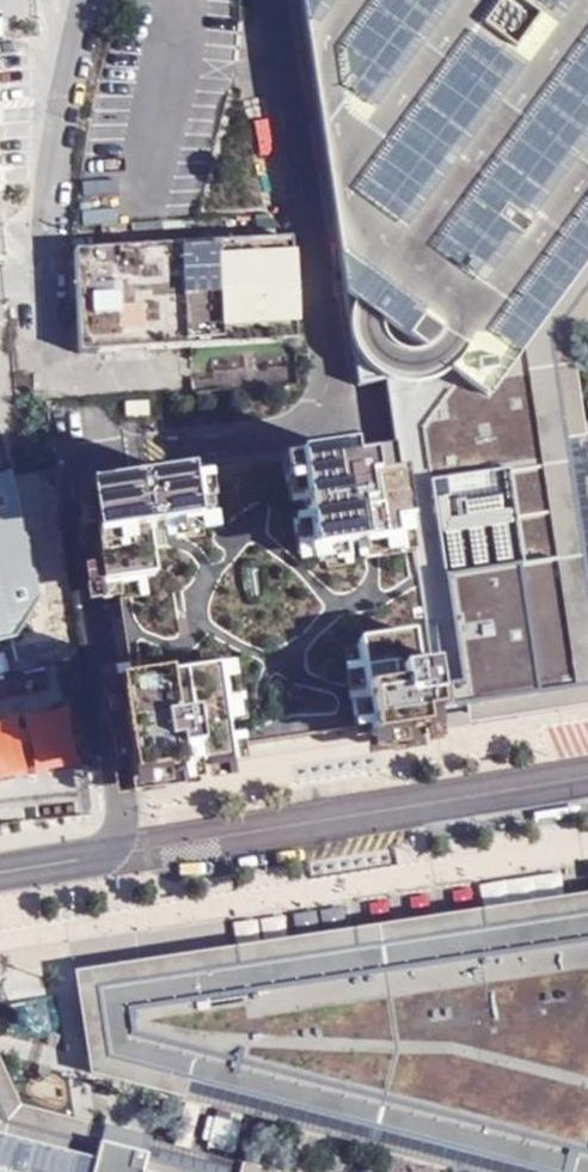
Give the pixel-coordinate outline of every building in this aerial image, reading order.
[(587,688),(587,604),(549,341),(587,289),(587,0),(297,0),(352,387),(379,383),(389,446),(430,712),(587,688)] [(235,345),(296,342),(289,240),(74,252),(79,354),(235,345)] [(430,716),(430,712),(389,446),(127,487),(131,517),(100,523),(136,762),(172,757),(164,708),(199,703),(203,732),(216,730),(219,749),(430,716)] [(12,643),(37,603),(8,475),(0,477),(0,646),(12,643)] [(104,1062),(94,989),(587,914),(587,895),(73,973),(88,1076),(457,1171),(530,1171),(104,1062)] [(94,989),(104,1062),(530,1171),(587,1171),(587,914),(94,989)] [(0,1109),(0,1171),(247,1171),(0,1109)]
